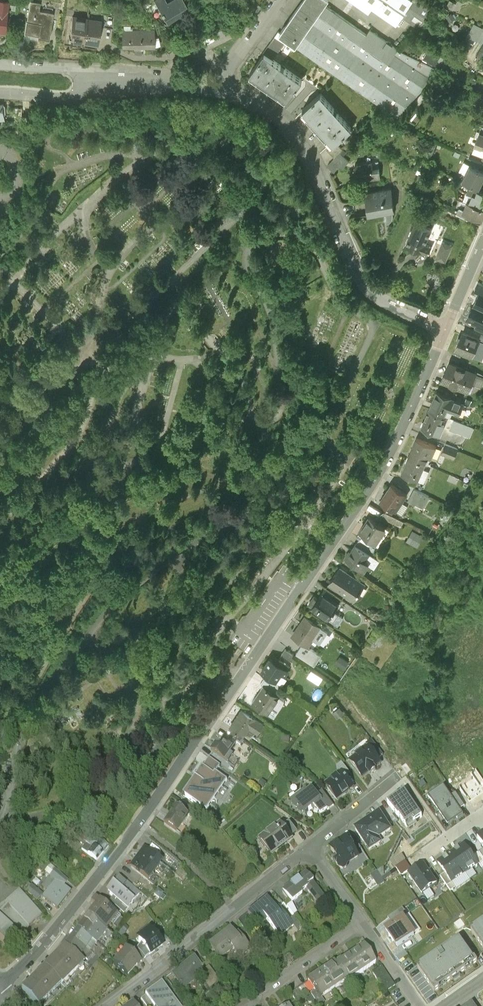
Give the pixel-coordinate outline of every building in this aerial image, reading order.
[(26,10),(25,10),(23,22),(37,24),(36,26),(47,28),(52,3),(37,1),(37,0),(28,0),(26,10)] [(255,8),(260,2),(256,0),(248,0),(247,1),(255,8)] [(281,28),(297,40),(297,39),(324,0),(301,0),(281,28)] [(325,0),(324,0),(297,39),(383,100),(382,102),(395,115),(440,68),(399,46),(378,31),(375,35),(325,0)] [(372,10),(374,6),(396,22),(402,14),(412,0),(358,0),(372,10)] [(419,26),(437,6),(429,0),(412,0),(402,14),(419,26)] [(86,10),(71,7),(68,26),(67,26),(67,28),(68,28),(67,30),(82,32),(86,10)] [(113,8),(106,7),(105,19),(112,20),(113,8)] [(216,27),(224,23),(220,17),(215,9),(207,14),(216,27)] [(99,12),(86,10),(82,32),(96,34),(99,18),(100,12),(99,12)] [(220,17),(224,23),(232,20),(229,13),(220,17)] [(482,26),(474,21),(468,33),(477,38),(482,26)] [(135,24),(121,24),(122,34),(125,38),(127,38),(134,38),(133,42),(137,42),(137,38),(146,39),(153,39),(151,32),(154,32),(153,29),(151,30),(150,24),(142,25),(142,23),(135,24)] [(180,29),(172,35),(178,45),(187,39),(180,29)] [(12,36),(10,50),(21,51),(23,38),(12,36)] [(427,55),(439,61),(444,51),(431,46),(427,55)] [(303,75),(265,49),(252,68),(289,95),(303,75)] [(352,125),(322,90),(304,105),(334,139),(335,140),(337,138),(352,125)] [(341,149),(344,146),(337,138),(335,140),(334,139),(327,145),(336,155),(341,149)] [(350,158),(341,149),(336,155),(328,162),(335,169),(341,163),(343,165),(350,158)] [(373,159),(356,161),(358,177),(381,175),(380,165),(374,166),(373,159)] [(470,164),(463,178),(479,186),(482,178),(482,171),(470,164)] [(478,188),(479,186),(469,183),(467,190),(473,192),(476,193),(478,188)] [(393,185),(367,188),(370,209),(395,206),(393,185)] [(478,188),(476,193),(473,192),(469,200),(482,207),(482,190),(478,188)] [(469,200),(468,200),(464,208),(471,212),(482,217),(482,214),(482,207),(469,200)] [(432,226),(416,219),(406,241),(423,249),(424,249),(428,251),(429,248),(430,249),(432,246),(430,246),(432,243),(426,240),(432,226)] [(432,250),(438,253),(444,238),(438,235),(432,250)] [(452,243),(443,239),(437,254),(446,258),(452,243)] [(478,281),(475,289),(480,291),(482,292),(482,283),(478,281)] [(480,291),(474,303),(482,308),(482,292),(480,291)] [(474,303),(468,316),(477,321),(482,324),(482,308),(474,303)] [(477,321),(475,326),(482,330),(482,324),(477,321)] [(463,331),(456,347),(481,358),(482,354),(482,341),(479,339),(479,338),(463,331)] [(476,373),(450,362),(443,378),(468,389),(476,373)] [(452,396),(438,389),(429,407),(444,414),(449,402),(451,403),(450,405),(458,408),(461,401),(452,397),(452,396)] [(444,414),(429,407),(421,426),(440,434),(445,423),(441,421),(444,414)] [(454,418),(449,428),(471,437),(475,427),(454,418)] [(436,445),(417,436),(409,455),(425,462),(428,456),(431,457),(436,445)] [(459,449),(446,443),(442,453),(454,459),(459,449)] [(425,462),(409,455),(401,471),(418,479),(425,462)] [(408,493),(393,482),(381,498),(397,509),(401,503),(405,497),(408,493)] [(415,487),(408,498),(423,506),(429,494),(415,487)] [(405,497),(401,503),(406,507),(410,501),(405,497)] [(405,520),(386,510),(383,515),(402,525),(405,520)] [(387,525),(371,514),(361,529),(361,530),(370,536),(377,540),(387,525)] [(408,537),(420,544),(426,533),(414,526),(408,537)] [(370,536),(361,530),(358,534),(361,536),(367,541),(370,536)] [(357,542),(371,552),(374,554),(378,548),(367,541),(361,536),(357,542)] [(371,552),(357,542),(351,552),(349,551),(346,555),(361,566),(371,552)] [(366,582),(341,565),(331,581),(347,591),(355,597),(366,582)] [(347,591),(331,581),(327,586),(343,597),(347,591)] [(322,590),(323,591),(331,596),(334,592),(325,586),(322,590)] [(331,596),(323,591),(319,597),(315,594),(309,602),(313,605),(313,606),(338,623),(343,616),(334,610),(340,602),(331,596)] [(313,620),(306,615),(293,634),(303,641),(308,644),(321,625),(313,620)] [(313,620),(321,625),(321,626),(323,622),(315,617),(313,620)] [(308,644),(303,641),(296,651),(315,664),(322,653),(308,644)] [(296,654),(286,647),(282,652),(293,659),(296,654)] [(274,659),(270,656),(262,668),(266,671),(267,670),(283,682),(288,676),(285,674),(288,669),(287,668),(290,664),(277,655),(274,659)] [(309,673),(321,680),(325,673),(313,666),(309,673)] [(265,676),(280,687),(283,682),(267,670),(266,671),(263,675),(265,676)] [(264,683),(281,694),(284,689),(280,687),(265,676),(261,682),(264,684),(264,683)] [(281,694),(264,683),(264,684),(253,700),(266,710),(271,702),(279,707),(285,698),(280,695),(281,694)] [(264,723),(242,708),(231,726),(237,730),(247,737),(257,729),(259,731),(264,723)] [(234,735),(244,742),(247,737),(237,730),(234,735)] [(244,742),(234,735),(230,740),(237,744),(236,745),(240,748),(244,742)] [(230,740),(225,736),(218,747),(217,746),(212,754),(228,764),(234,757),(230,754),(236,745),(237,744),(230,740)] [(367,748),(378,761),(383,756),(372,742),(366,747),(367,748)] [(378,761),(367,748),(363,751),(362,753),(350,763),(363,779),(369,774),(370,775),(376,771),(375,769),(381,764),(378,761)] [(214,774),(215,772),(216,773),(220,767),(210,759),(204,767),(214,774)] [(342,774),(345,779),(350,775),(342,765),(337,769),(341,775),(342,774)] [(214,774),(204,767),(203,767),(196,777),(194,776),(194,777),(195,778),(183,795),(207,811),(228,781),(216,773),(215,772),(214,774)] [(345,779),(342,774),(341,775),(332,782),(334,784),(329,788),(338,801),(346,794),(353,788),(345,779)] [(318,795),(313,788),(293,804),(305,812),(314,805),(321,814),(327,809),(328,810),(329,809),(318,795)] [(318,795),(329,809),(334,805),(323,791),(318,795)] [(422,817),(405,793),(398,797),(399,799),(395,802),(394,801),(388,805),(398,818),(399,817),(407,828),(422,817)] [(458,822),(464,818),(446,793),(432,803),(448,826),(454,822),(452,819),(455,817),(458,822)] [(188,813),(176,805),(164,823),(175,831),(180,824),(181,825),(188,813)] [(391,830),(380,814),(367,822),(363,825),(356,830),(370,851),(381,843),(378,839),(391,830)] [(284,826),(292,837),(298,832),(290,822),(284,826)] [(284,826),(282,824),(264,837),(269,845),(267,846),(272,853),(271,854),(271,855),(293,839),(292,837),(284,826)] [(82,851),(87,855),(95,845),(83,835),(77,843),(81,846),(83,842),(87,845),(82,851)] [(108,847),(99,840),(95,845),(87,855),(96,862),(108,847)] [(354,851),(347,840),(331,850),(339,862),(336,864),(340,870),(344,871),(347,869),(348,865),(358,858),(354,851)] [(354,851),(358,858),(362,865),(369,861),(360,847),(354,851)] [(452,856),(466,876),(478,867),(464,847),(459,851),(458,851),(455,853),(455,854),(452,856)] [(161,859),(146,848),(137,861),(135,860),(131,866),(147,877),(150,872),(152,873),(161,859)] [(474,858),(482,871),(482,861),(479,855),(474,858)] [(466,876),(452,856),(447,859),(443,862),(438,866),(446,876),(452,885),(466,876)] [(411,871),(406,863),(396,870),(402,878),(411,871)] [(431,877),(423,867),(409,877),(423,897),(438,886),(432,877),(431,877)] [(383,868),(372,877),(381,887),(387,883),(382,877),(387,873),(383,868)] [(56,883),(64,889),(68,883),(55,872),(49,880),(55,884),(56,883)] [(305,874),(282,893),(291,905),(301,897),(300,896),(306,891),(317,905),(324,900),(311,884),(312,883),(305,874)] [(113,896),(128,906),(140,891),(119,875),(110,886),(111,887),(108,891),(113,896)] [(452,885),(446,876),(441,879),(451,894),(456,890),(452,885)] [(64,889),(56,883),(55,884),(43,901),(57,911),(70,893),(64,889)] [(31,890),(27,896),(37,904),(41,898),(31,890)] [(19,895),(6,908),(0,915),(0,943),(10,951),(19,939),(27,931),(40,919),(19,895)] [(124,911),(128,906),(113,896),(110,900),(120,908),(124,911)] [(95,905),(84,920),(93,926),(97,921),(105,928),(117,913),(103,902),(99,900),(95,897),(92,902),(95,905)] [(103,902),(117,913),(120,908),(110,900),(106,898),(103,902)] [(267,898),(248,913),(255,923),(258,927),(267,920),(280,936),(293,926),(289,920),(278,908),(276,910),(267,898)] [(388,922),(393,928),(403,921),(408,918),(403,911),(388,922)] [(245,930),(255,923),(248,913),(238,921),(243,927),(245,930)] [(293,917),(289,920),(293,926),(298,932),(303,929),(293,917)] [(84,920),(78,929),(91,939),(97,943),(107,929),(105,928),(97,921),(93,926),(84,920)] [(414,938),(403,921),(393,928),(386,933),(390,939),(389,939),(393,944),(394,944),(398,949),(414,938)] [(471,933),(482,950),(482,925),(471,933)] [(230,927),(208,944),(220,959),(233,949),(239,957),(250,948),(248,944),(238,932),(236,934),(230,927)] [(245,930),(243,927),(238,932),(248,944),(253,940),(245,930)] [(78,929),(65,946),(80,957),(82,954),(85,956),(90,950),(92,947),(88,944),(91,939),(78,929)] [(163,944),(151,930),(139,940),(141,943),(150,954),(163,944)] [(435,959),(418,970),(435,994),(440,990),(439,988),(445,984),(446,986),(466,972),(465,970),(471,966),(472,968),(478,964),(461,940),(444,952),(445,954),(436,960),(435,959)] [(145,958),(150,954),(141,943),(136,950),(140,953),(145,958)] [(44,968),(60,984),(62,985),(84,961),(80,957),(65,946),(44,968)] [(375,966),(363,948),(335,968),(346,983),(347,985),(375,966)] [(132,955),(126,950),(114,965),(128,976),(136,966),(137,966),(141,962),(132,955)] [(141,962),(145,958),(140,953),(136,950),(132,955),(141,962)] [(397,960),(400,964),(408,958),(405,954),(397,960)] [(202,965),(194,956),(171,974),(179,984),(182,988),(198,975),(209,967),(214,964),(210,959),(202,965)] [(346,983),(335,968),(333,965),(319,975),(332,993),(346,983)] [(209,967),(198,975),(210,990),(216,984),(220,989),(229,983),(223,975),(218,979),(209,967)] [(36,1005),(39,1005),(60,984),(44,968),(21,992),(36,1005)] [(394,988),(381,969),(372,975),(385,995),(394,988)] [(179,984),(171,974),(166,977),(174,987),(179,984)] [(332,993),(319,975),(308,982),(308,983),(315,993),(320,1001),(332,993)] [(162,981),(146,994),(146,995),(155,1005),(158,1003),(160,1005),(181,1005),(162,981)] [(315,993),(308,983),(296,991),(303,1001),(315,993)] [(297,1005),(303,1001),(296,991),(290,995),(297,1005)] [(146,995),(141,998),(147,1005),(155,1005),(146,995)]
